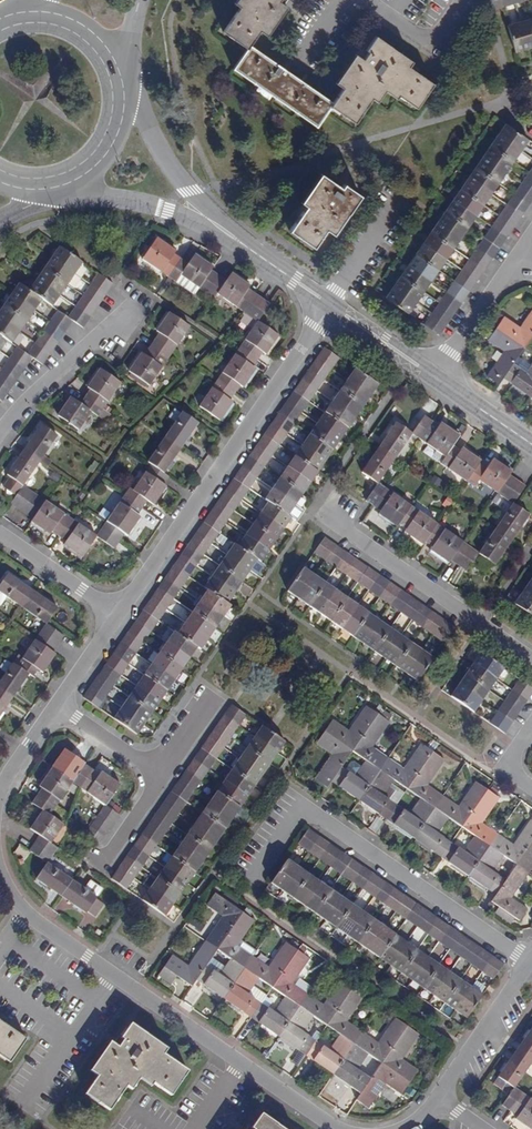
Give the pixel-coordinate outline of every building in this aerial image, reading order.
[(247,48),(249,45),(260,30),(267,35),(287,7),(279,1),(280,0),(237,0),(235,3),(240,7),(223,31),(247,48)] [(500,0),(490,0),(492,9),(502,6),(500,0)] [(521,20),(529,47),(531,47),(531,17),(521,20)] [(515,51),(529,47),(521,20),(507,24),(515,51)] [(363,59),(357,55),(355,54),(336,82),(343,87),(332,102),(330,105),(354,122),(370,97),(377,101),(384,90),(396,97),(398,94),(417,107),(433,83),(408,66),(412,61),(375,35),(366,50),(369,52),(363,59)] [(233,67),(316,126),(327,110),(330,105),(332,102),(249,45),(247,48),(233,67)] [(505,122),(497,134),(520,150),(528,138),(505,122)] [(497,134),(490,144),(513,161),(520,150),(497,134)] [(490,144),(482,155),(506,171),(513,161),(490,144)] [(482,155),(475,166),(498,182),(506,171),(482,155)] [(475,166),(467,177),(491,193),(498,182),(475,166)] [(522,182),(531,189),(531,174),(529,172),(522,182)] [(334,233),(347,213),(359,194),(344,183),(341,187),(320,173),(301,202),(306,205),(290,230),(314,247),(326,228),(334,233)] [(467,177),(460,188),(483,204),(491,193),(467,177)] [(514,193),(529,204),(531,200),(531,189),(522,182),(514,193)] [(460,188),(452,199),(475,215),(483,204),(460,188)] [(514,193),(507,204),(522,214),(529,204),(514,193)] [(452,199),(445,209),(468,225),(475,215),(452,199)] [(507,204),(499,215),(514,226),(522,214),(507,204)] [(445,209),(437,220),(461,237),(468,225),(445,209)] [(499,215),(491,226),(507,237),(514,226),(499,215)] [(437,220),(430,232),(453,247),(461,237),(437,220)] [(491,226),(484,237),(499,247),(507,237),(491,226)] [(430,232),(423,242),(446,258),(453,247),(430,232)] [(484,237),(477,248),(492,258),(499,247),(484,237)] [(142,259),(168,277),(180,259),(173,254),(176,251),(157,238),(142,259)] [(423,242),(415,253),(438,269),(446,258),(423,242)] [(59,246),(51,258),(75,274),(83,262),(59,246)] [(477,248),(469,259),(484,269),(492,258),(477,248)] [(168,277),(175,282),(176,281),(194,294),(198,288),(211,269),(213,266),(194,253),(187,263),(180,259),(168,277)] [(415,253),(408,264),(431,280),(438,269),(415,253)] [(51,258),(44,268),(68,284),(75,274),(51,258)] [(469,259),(462,269),(477,279),(484,269),(469,259)] [(408,264),(400,275),(423,291),(431,280),(408,264)] [(44,268),(37,280),(60,296),(68,284),(44,268)] [(218,274),(211,269),(198,288),(205,293),(218,274)] [(462,269),(454,280),(469,291),(477,279),(462,269)] [(217,293),(242,311),(254,293),(248,289),(250,285),(231,272),(226,279),(217,293)] [(98,273),(90,284),(105,294),(113,283),(98,273)] [(226,279),(218,274),(205,293),(213,298),(217,293),(226,279)] [(400,275),(393,286),(416,302),(423,291),(400,275)] [(37,280),(29,290),(42,299),(52,306),(60,296),(37,280)] [(454,280),(447,291),(462,301),(469,291),(454,280)] [(19,283),(11,294),(35,311),(42,299),(29,290),(19,283)] [(90,284),(83,295),(98,305),(105,294),(90,284)] [(393,286),(385,297),(408,312),(416,302),(393,286)] [(447,291),(440,302),(454,312),(462,301),(447,291)] [(262,298),(254,293),(242,311),(249,316),(262,298)] [(11,294),(3,305),(27,322),(35,311),(11,294)] [(83,295),(75,306),(90,316),(98,305),(83,295)] [(270,303),(262,298),(249,316),(257,321),(270,303)] [(440,302),(432,313),(447,323),(454,312),(440,302)] [(0,310),(0,319),(19,333),(27,322),(3,305),(0,310)] [(75,306),(68,317),(72,320),(82,327),(90,316),(75,306)] [(496,327),(523,346),(531,333),(531,308),(519,326),(504,316),(496,327)] [(58,310),(50,321),(64,331),(72,320),(68,317),(58,310)] [(171,352),(189,326),(168,312),(156,331),(159,333),(154,340),(171,352)] [(432,313),(425,324),(440,334),(447,323),(432,313)] [(2,336),(12,343),(19,333),(0,319),(0,335),(2,336)] [(50,321),(43,332),(57,342),(64,331),(50,321)] [(278,336),(257,321),(240,347),(258,359),(262,352),(266,354),(278,336)] [(486,374),(498,383),(502,377),(512,362),(523,346),(496,327),(488,339),(503,350),(486,374)] [(43,332),(35,344),(49,353),(57,342),(43,332)] [(154,340),(149,348),(166,360),(171,352),(154,340)] [(35,344),(27,354),(32,357),(42,364),(49,353),(35,344)] [(17,347),(9,358),(24,369),(32,357),(27,354),(17,347)] [(240,347),(222,372),(240,385),(243,387),(256,369),(253,366),(258,359),(240,347)] [(330,368),(337,357),(323,347),(316,358),(330,368)] [(148,385),(166,360),(149,348),(144,354),(141,352),(128,371),(148,385)] [(9,358),(1,370),(16,380),(24,369),(9,358)] [(323,379),(330,368),(316,358),(308,368),(323,379)] [(530,396),(531,393),(531,362),(526,371),(512,362),(502,377),(530,396)] [(89,389),(84,397),(103,409),(121,383),(99,368),(87,387),(89,389)] [(315,390),(323,379),(308,368),(301,379),(315,390)] [(354,369),(346,379),(370,395),(377,385),(354,369)] [(0,371),(0,384),(9,390),(16,380),(1,370),(0,371)] [(235,393),(240,385),(222,372),(217,380),(235,393)] [(308,401),(315,390),(301,379),(293,391),(308,401)] [(346,379),(339,390),(362,406),(370,395),(346,379)] [(230,400),(235,393),(217,380),(198,406),(220,421),(233,402),(230,400)] [(1,401),(9,390),(0,384),(0,400),(1,401)] [(339,390),(332,401),(355,417),(362,406),(339,390)] [(300,411),(308,401),(293,391),(286,401),(300,411)] [(103,409),(84,397),(80,403),(70,396),(57,415),(78,430),(91,411),(98,416),(103,409)] [(293,423),(300,411),(286,401),(278,412),(293,423)] [(332,401),(324,412),(347,428),(355,417),(332,401)] [(103,409),(98,416),(101,418),(102,417),(104,418),(107,412),(103,409)] [(181,411),(164,436),(181,448),(198,423),(181,411)] [(104,418),(109,422),(113,416),(107,412),(104,418)] [(285,434),(293,423),(278,412),(270,424),(285,434)] [(324,412),(316,423),(340,439),(347,428),(324,412)] [(412,433),(420,439),(432,420),(424,415),(412,433)] [(424,454),(439,464),(440,463),(452,445),(459,435),(441,422),(438,425),(432,420),(420,439),(429,445),(424,454)] [(395,422),(378,447),(394,458),(412,433),(395,422)] [(316,423),(309,434),(332,450),(340,439),(316,423)] [(41,424),(24,449),(39,460),(57,435),(41,424)] [(277,445),(285,434),(270,424),(263,434),(277,445)] [(270,455),(277,445),(263,434),(256,445),(270,455)] [(309,434),(301,445),(324,461),(332,450),(309,434)] [(164,436),(146,462),(150,464),(163,473),(181,448),(164,436)] [(263,466),(270,455),(256,445),(248,456),(263,466)] [(301,445),(294,456),(317,472),(324,461),(301,445)] [(459,450),(452,445),(440,463),(466,481),(478,463),(481,460),(461,447),(459,450)] [(378,483),(394,458),(378,447),(361,471),(378,483)] [(22,486),(39,460),(24,449),(6,475),(10,478),(3,488),(6,490),(6,493),(9,496),(12,494),(15,496),(22,486)] [(255,477),(263,466),(248,456),(241,467),(255,477)] [(294,456),(286,466),(310,482),(317,472),(294,456)] [(486,468),(478,463),(466,481),(473,487),(478,480),(497,493),(509,474),(512,471),(492,458),(486,468)] [(163,484),(168,476),(163,473),(150,464),(145,471),(163,484)] [(286,466),(279,477),(302,494),(310,482),(286,466)] [(248,488),(255,477),(241,467),(233,478),(248,488)] [(153,505),(167,487),(163,484),(145,471),(131,490),(128,488),(123,495),(141,508),(147,501),(153,505)] [(497,493),(505,498),(518,480),(509,474),(497,493)] [(279,477),(271,488),(295,504),(302,494),(279,477)] [(240,499),(248,488),(233,478),(225,489),(240,499)] [(505,498),(512,503),(525,485),(518,480),(505,498)] [(378,483),(365,501),(372,506),(385,487),(378,483)] [(10,503),(17,508),(29,491),(22,486),(10,503)] [(377,514),(396,527),(398,524),(411,505),(385,487),(372,506),(379,510),(377,514)] [(287,516),(295,504),(271,488),(264,500),(267,502),(287,516)] [(233,510),(240,499),(225,489),(218,500),(233,510)] [(17,508),(25,513),(37,496),(29,491),(17,508)] [(123,495),(106,521),(124,533),(128,536),(140,517),(137,514),(141,508),(123,495)] [(25,513),(32,519),(44,501),(37,496),(25,513)] [(225,521),(233,510),(218,500),(210,511),(225,521)] [(70,519),(44,501),(32,519),(30,522),(49,535),(51,532),(58,537),(70,519)] [(267,502),(259,513),(282,529),(290,518),(287,516),(267,502)] [(528,515),(514,505),(512,503),(495,528),(512,540),(528,515)] [(295,504),(287,516),(290,518),(294,521),(302,509),(295,504)] [(403,532),(422,545),(424,542),(437,523),(411,505),(398,524),(405,529),(403,532)] [(217,532),(225,521),(210,511),(203,522),(217,532)] [(259,513),(252,523),(275,540),(282,529),(259,513)] [(81,557),(95,536),(70,519),(58,537),(66,542),(63,544),(81,557)] [(119,541),(124,533),(106,521),(101,528),(119,541)] [(210,543),(217,532),(203,522),(195,533),(210,543)] [(252,523),(244,534),(268,551),(275,540),(252,523)] [(430,550),(449,563),(450,560),(463,541),(437,523),(424,542),(431,547),(430,550)] [(114,549),(119,541),(101,528),(95,536),(114,549)] [(495,564),(512,540),(495,528),(478,552),(495,564)] [(203,554),(210,543),(195,533),(188,544),(203,554)] [(260,562),(268,551),(244,534),(236,546),(257,560),(260,562)] [(314,552),(325,559),(335,544),(325,537),(314,552)] [(450,560),(458,566),(471,547),(463,541),(450,560)] [(195,565),(203,554),(188,544),(180,555),(195,565)] [(233,544),(226,554),(249,570),(257,560),(236,546),(233,544)] [(325,559),(336,567),(346,552),(335,544),(325,559)] [(478,552),(471,547),(458,566),(466,571),(478,552)] [(336,567),(347,574),(357,559),(346,552),(336,567)] [(226,554),(219,565),(242,581),(249,570),(226,554)] [(187,576),(195,565),(180,555),(172,566),(187,576)] [(347,574),(358,582),(368,567),(357,559),(347,574)] [(219,565),(211,576),(234,592),(242,581),(219,565)] [(180,587),(187,576),(172,566),(165,577),(180,587)] [(358,582),(369,590),(379,575),(368,567),(358,582)] [(287,591),(298,599),(314,575),(304,568),(287,591)] [(0,581),(0,601),(4,596),(19,606),(31,590),(6,573),(0,581)] [(298,599),(309,607),(325,583),(314,575),(298,599)] [(369,590),(379,597),(389,582),(379,575),(369,590)] [(226,604),(234,592),(211,576),(203,588),(206,590),(226,604)] [(172,598),(180,587),(165,577),(157,588),(172,598)] [(521,592),(531,600),(531,584),(528,581),(521,592)] [(379,597),(390,604),(400,589),(389,582),(379,597)] [(309,607),(319,614),(336,590),(325,583),(309,607)] [(165,609),(172,598),(157,588),(150,599),(165,609)] [(390,604),(401,612),(411,597),(400,589),(390,604)] [(19,606),(45,624),(47,621),(56,607),(31,590),(19,606)] [(206,590),(199,600),(222,617),(230,606),(226,604),(206,590)] [(319,614),(330,621),(347,598),(336,590),(319,614)] [(513,603),(531,616),(531,600),(521,592),(513,603)] [(401,612),(412,619),(422,605),(411,597),(401,612)] [(330,621),(342,629),(358,606),(347,598),(330,621)] [(157,620),(165,609),(150,599),(142,610),(157,620)] [(199,600),(191,612),(215,628),(222,617),(199,600)] [(412,619),(422,627),(432,612),(422,605),(412,619)] [(342,629),(352,636),(368,613),(358,606),(342,629)] [(150,631),(157,620),(142,610),(135,621),(150,631)] [(191,612),(183,622),(207,639),(215,628),(191,612)] [(422,627),(433,634),(444,620),(437,615),(432,612),(422,627)] [(352,636),(363,644),(379,620),(368,613),(352,636)] [(363,644),(374,651),(390,628),(379,620),(363,644)] [(433,634),(444,642),(454,627),(444,620),(433,634)] [(142,642),(150,631),(135,621),(127,632),(142,642)] [(199,650),(207,639),(183,622),(176,633),(196,648),(199,650)] [(63,636),(45,624),(39,631),(57,644),(63,636)] [(374,651),(385,659),(401,636),(390,628),(374,651)] [(52,651),(57,644),(39,631),(34,639),(52,651)] [(173,631),(165,642),(189,658),(196,648),(176,633),(173,631)] [(134,653),(142,642),(127,632),(119,643),(134,653)] [(385,659),(395,666),(411,643),(401,636),(385,659)] [(34,639),(16,666),(28,674),(34,678),(38,671),(41,673),(55,653),(52,651),(34,639)] [(165,642),(158,653),(181,669),(189,658),(165,642)] [(127,664),(134,653),(119,643),(112,654),(127,664)] [(395,666),(406,674),(422,650),(411,643),(395,666)] [(406,674),(417,681),(420,677),(433,658),(422,650),(406,674)] [(479,652),(473,662),(497,679),(504,669),(479,652)] [(158,653),(150,664),(174,680),(181,669),(158,653)] [(120,675),(127,664),(112,654),(105,664),(120,675)] [(0,678),(0,692),(11,699),(28,674),(16,666),(11,662),(0,678)] [(473,662),(465,674),(489,690),(497,679),(473,662)] [(112,686),(120,675),(105,664),(97,675),(112,686)] [(150,664),(142,675),(166,692),(174,680),(150,664)] [(465,674),(458,684),(482,701),(489,690),(465,674)] [(105,697),(112,686),(97,675),(90,686),(105,697)] [(142,675),(135,686),(159,702),(166,692),(142,675)] [(527,699),(531,692),(531,688),(518,679),(512,689),(527,699)] [(458,684),(450,696),(474,712),(482,701),(458,684)] [(97,707),(105,697),(90,686),(82,697),(97,707)] [(135,686),(128,697),(151,713),(159,702),(135,686)] [(504,700),(519,711),(527,699),(512,689),(504,700)] [(11,699),(0,692),(0,715),(11,699)] [(128,697),(120,708),(144,724),(151,713),(128,697)] [(496,711),(512,722),(519,711),(504,700),(496,711)] [(238,725),(245,714),(230,703),(223,714),(238,725)] [(332,720),(324,732),(351,751),(377,714),(365,706),(348,730),(332,720)] [(136,734),(144,724),(120,708),(113,718),(136,734)] [(489,723),(504,733),(512,722),(496,711),(489,723)] [(230,736),(238,725),(223,714),(215,726),(230,736)] [(389,722),(377,714),(351,751),(365,760),(379,770),(388,757),(372,747),(389,722)] [(261,725),(254,736),(277,752),(284,742),(261,725)] [(222,747),(230,736),(215,726),(207,736),(222,747)] [(313,780),(325,788),(330,782),(340,767),(351,751),(324,732),(315,744),(331,754),(313,780)] [(215,758),(222,747),(207,736),(200,747),(215,758)] [(254,736),(246,748),(269,764),(277,752),(254,736)] [(402,768),(388,757),(379,770),(394,780),(407,789),(432,752),(419,744),(402,768)] [(208,768),(215,758),(200,747),(193,758),(208,768)] [(246,748),(239,758),(262,775),(269,764),(246,748)] [(444,761),(432,752),(407,789),(419,798),(434,808),(442,795),(427,785),(444,761)] [(200,779),(208,768),(193,758),(185,769),(200,779)] [(239,758),(231,769),(254,785),(262,775),(239,758)] [(354,776),(340,767),(330,782),(358,801),(379,770),(365,760),(354,776)] [(92,769),(84,764),(72,782),(79,787),(92,769)] [(40,788),(35,796),(54,808),(72,782),(51,767),(38,786),(40,788)] [(79,787),(104,804),(119,784),(100,771),(99,773),(92,769),(79,787)] [(193,791),(200,779),(185,769),(177,780),(193,791)] [(231,769),(224,780),(247,796),(254,785),(231,769)] [(383,796),(394,780),(379,770),(358,801),(386,820),(396,804),(383,796)] [(185,801),(193,791),(177,780),(170,791),(185,801)] [(224,780),(216,791),(239,807),(247,796),(224,780)] [(458,806),(442,795),(434,808),(448,817),(461,827),(486,790),(475,782),(458,806)] [(499,798),(486,790),(461,827),(475,836),(489,846),(498,834),(482,823),(499,798)] [(178,813),(185,801),(170,791),(162,802),(178,813)] [(216,791),(209,802),(232,818),(239,807),(216,791)] [(42,810),(28,830),(38,837),(49,844),(63,824),(49,814),(54,808),(35,796),(31,802),(42,810)] [(386,820),(413,839),(434,808),(419,798),(409,814),(396,804),(386,820)] [(170,824),(178,813),(162,802),(155,813),(170,824)] [(209,802),(201,813),(224,829),(232,818),(209,802)] [(119,814),(104,804),(99,811),(114,821),(119,814)] [(437,833),(448,817),(434,808),(413,839),(440,858),(451,842),(437,833)] [(114,821),(99,811),(94,819),(109,829),(114,821)] [(163,834),(170,824),(155,813),(148,824),(163,834)] [(201,813),(194,824),(217,840),(224,829),(201,813)] [(109,829),(94,819),(89,827),(104,836),(109,829)] [(498,834),(489,846),(503,856),(516,865),(531,841),(531,821),(529,819),(512,844),(498,834)] [(155,845),(163,834),(148,824),(140,835),(155,845)] [(194,824),(186,835),(209,851),(217,840),(194,824)] [(104,836),(89,827),(86,831),(84,834),(90,839),(98,844),(104,836)] [(297,844),(309,852),(319,837),(308,829),(297,844)] [(148,856),(155,845),(140,835),(132,846),(148,856)] [(186,835),(179,845),(202,861),(209,851),(186,835)] [(464,851),(451,842),(440,858),(468,877),(489,846),(475,836),(464,851)] [(38,837),(33,844),(50,856),(56,849),(49,844),(38,837)] [(309,852),(320,859),(330,844),(319,837),(309,852)] [(516,865),(528,873),(531,868),(531,841),(516,865)] [(33,844),(28,851),(46,863),(50,856),(33,844)] [(320,859),(330,867),(341,851),(330,844),(320,859)] [(179,845),(171,856),(194,872),(202,861),(179,845)] [(140,867),(148,856),(132,846),(125,857),(140,867)] [(493,871),(503,856),(489,846),(468,877),(495,895),(505,880),(493,871)] [(330,867),(341,874),(352,859),(341,851),(330,867)] [(60,862),(50,856),(46,863),(35,879),(60,896),(71,880),(55,869),(60,862)] [(171,856),(164,867),(187,883),(194,872),(171,856)] [(132,878),(140,867),(125,857),(117,868),(132,878)] [(270,883),(282,891),(298,867),(287,859),(270,883)] [(341,874),(352,882),(363,866),(352,859),(341,874)] [(75,873),(60,862),(55,869),(71,880),(75,873)] [(511,898),(528,873),(516,865),(505,880),(495,895),(490,902),(518,921),(527,909),(511,898)] [(352,882),(363,889),(374,874),(363,866),(352,882)] [(164,867),(156,878),(179,895),(187,883),(164,867)] [(282,891),(293,898),(309,875),(298,867),(282,891)] [(125,889),(132,878),(117,868),(110,878),(125,889)] [(148,889),(171,905),(179,895),(156,878),(149,874),(141,885),(148,889)] [(363,889),(374,897),(384,881),(374,874),(363,889)] [(293,898),(304,906),(320,882),(309,875),(293,898)] [(96,897),(71,880),(60,896),(85,914),(86,912),(94,917),(102,905),(95,899),(96,897)] [(91,881),(87,887),(97,895),(102,890),(91,881)] [(374,897),(385,904),(396,889),(384,881),(374,897)] [(304,906),(315,914),(331,890),(320,882),(304,906)] [(164,916),(171,905),(148,889),(141,900),(164,916)] [(385,904),(396,912),(407,897),(396,889),(385,904)] [(315,914),(325,921),(342,897),(331,890),(315,914)] [(221,916),(204,941),(217,950),(243,912),(215,893),(206,906),(221,916)] [(325,921),(336,929),(353,905),(342,897),(325,921)] [(396,912),(406,919),(417,904),(407,897),(396,912)] [(406,919),(417,927),(428,911),(417,904),(406,919)] [(336,929),(347,936),(363,912),(353,905),(336,929)] [(417,927),(428,935),(439,919),(428,911),(417,927)] [(255,921),(243,912),(217,950),(230,958),(244,968),(253,956),(257,950),(244,941),(243,942),(241,941),(255,921)] [(347,936),(358,944),(375,920),(363,912),(347,936)] [(428,935),(439,942),(450,927),(439,919),(428,935)] [(358,944),(369,951),(386,927),(375,920),(358,944)] [(369,951),(379,959),(396,934),(386,927),(369,951)] [(439,942),(450,949),(460,934),(450,927),(439,942)] [(379,959),(390,966),(407,942),(396,934),(379,959)] [(450,949),(460,957),(471,941),(460,934),(450,949)] [(207,965),(217,950),(204,941),(187,965),(172,955),(157,976),(170,985),(176,977),(191,988),(196,981),(207,965)] [(460,957),(471,964),(482,949),(471,941),(460,957)] [(268,966),(253,956),(244,968),(259,979),(264,982),(272,987),(297,950),(285,942),(268,966)] [(390,966),(402,974),(418,950),(407,942),(390,966)] [(471,964),(482,972),(493,956),(482,949),(471,964)] [(310,958),(297,950),(272,987),(284,996),(300,1006),(308,994),(292,983),(310,958)] [(402,974),(412,981),(429,957),(418,950),(402,974)] [(482,972),(493,979),(503,963),(493,956),(482,972)] [(412,981),(423,989),(439,964),(429,957),(412,981)] [(220,974),(207,965),(196,981),(223,1000),(244,968),(230,958),(220,974)] [(423,989),(433,996),(450,972),(439,964),(423,989)] [(248,994),(259,979),(244,968),(223,1000),(251,1019),(261,1003),(248,994)] [(433,996),(444,1004),(461,979),(450,972),(433,996)] [(257,992),(264,982),(259,979),(248,994),(261,1003),(265,997),(257,992)] [(444,1004),(455,1011),(472,987),(461,979),(444,1004)] [(323,1003),(308,994),(300,1006),(314,1016),(328,1026),(353,989),(340,980),(323,1003)] [(455,1011),(466,1019),(483,994),(472,987),(455,1011)] [(364,996),(353,989),(328,1026),(339,1034),(354,1044),(363,1032),(347,1021),(364,996)] [(274,1011),(261,1003),(251,1019),(278,1038),(300,1006),(284,996),(274,1011)] [(303,1032),(314,1016),(300,1006),(278,1038),(306,1057),(317,1040),(303,1032)] [(394,1017),(381,1036),(368,1027),(367,1029),(365,1028),(363,1032),(354,1044),(382,1063),(407,1026),(394,1017)] [(9,1063),(26,1039),(0,1021),(0,1056),(9,1063)] [(132,1090),(140,1079),(151,1087),(153,1083),(171,1096),(188,1071),(163,1054),(167,1048),(131,1024),(121,1038),(123,1040),(118,1047),(110,1042),(90,1071),(98,1076),(85,1094),(109,1111),(126,1086),(132,1090)] [(419,1035),(407,1026),(382,1063),(409,1082),(418,1070),(402,1059),(419,1035)] [(514,1052),(531,1063),(531,1061),(531,1027),(531,1026),(514,1052)] [(329,1049),(317,1040),(306,1057),(333,1076),(354,1044),(339,1034),(329,1049)] [(333,1076),(360,1094),(382,1063),(354,1044),(333,1076)] [(498,1077),(511,1086),(514,1088),(531,1063),(514,1052),(498,1077)] [(401,1095),(409,1082),(382,1063),(360,1094),(356,1100),(368,1109),(385,1083),(401,1095)] [(511,1111),(522,1094),(514,1088),(502,1106),(511,1111)] [(529,1099),(522,1094),(511,1111),(518,1116),(516,1119),(531,1128),(531,1101),(529,1099)] [(262,1114),(251,1128),(252,1128),(283,1128),(262,1114)]
